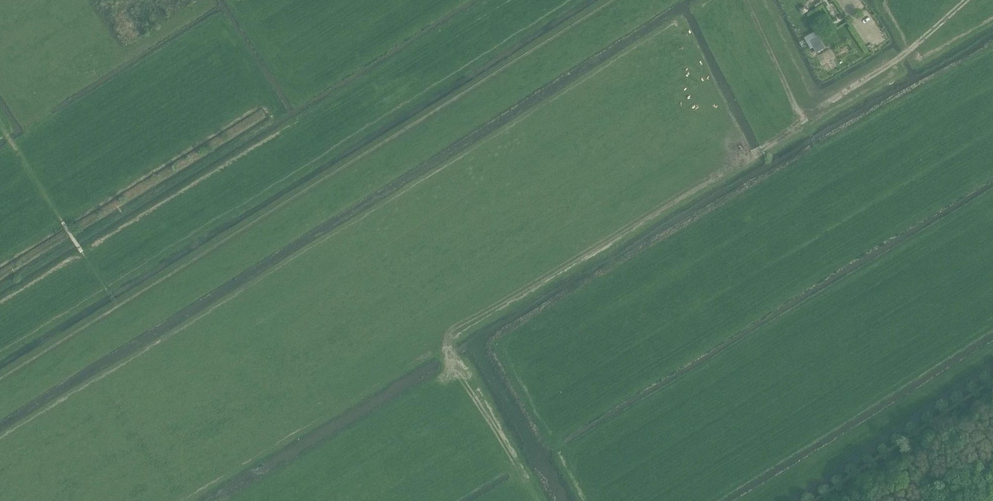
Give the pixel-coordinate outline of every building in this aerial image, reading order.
[(805,5),(799,9),(802,14),(808,11),(805,5)] [(824,48),(818,36),(810,41),(813,47),(816,52),(824,48)]
